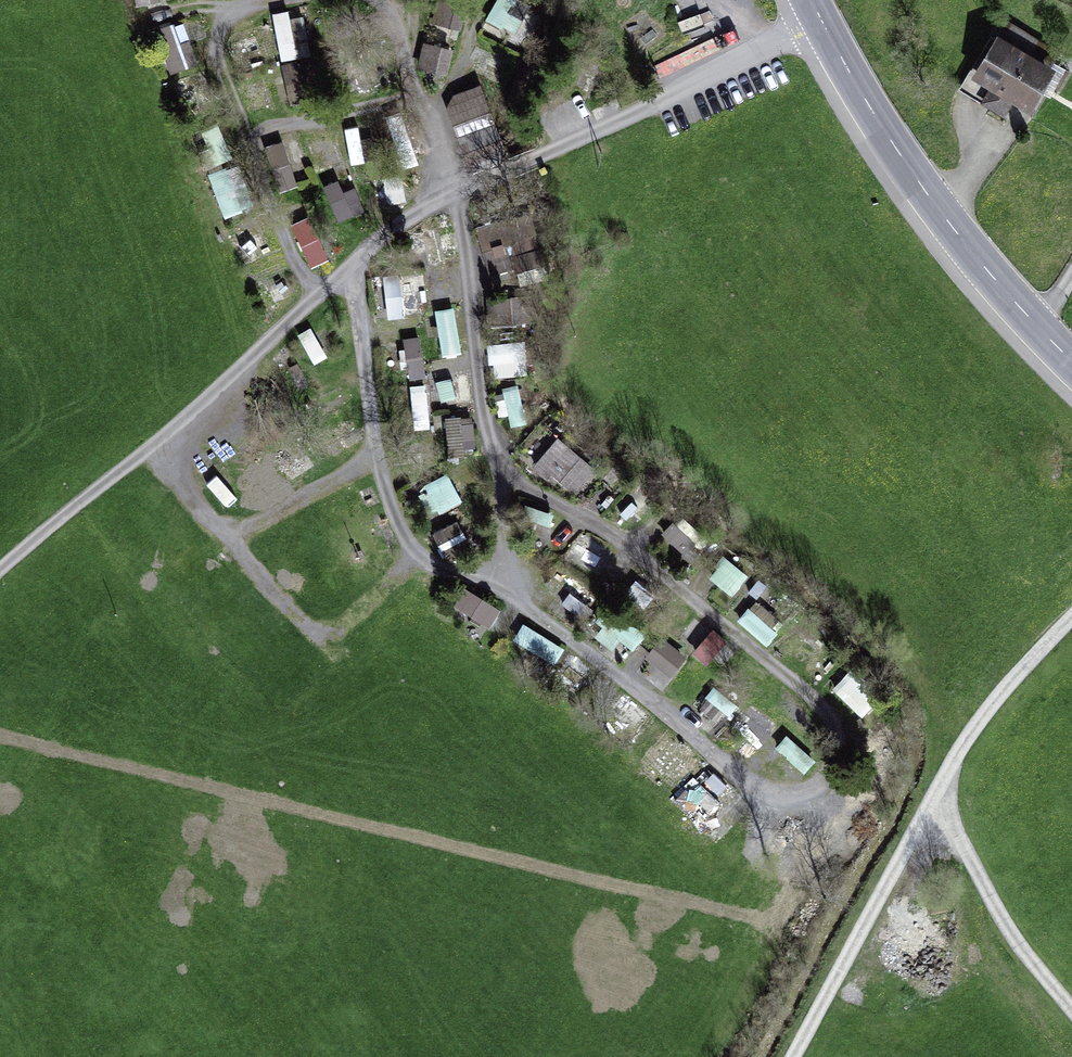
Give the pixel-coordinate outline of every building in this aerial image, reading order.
[(488,22),(518,35),(533,0),(498,0),(488,22)] [(457,28),(462,10),(438,4),(433,23),(457,28)] [(273,14),(284,60),(302,56),(291,10),(273,14)] [(202,64),(185,22),(174,26),(191,69),(202,64)] [(242,67),(261,63),(256,36),(237,40),(242,67)] [(1016,53),(990,40),(963,90),(1004,112),(1013,95),(1029,104),(1056,54),(1024,37),(1016,53)] [(447,75),(453,48),(425,41),(418,69),(447,75)] [(505,155),(477,91),(448,103),(477,168),(505,155)] [(375,160),(368,125),(345,129),(352,164),(375,160)] [(427,130),(409,136),(416,160),(434,155),(427,130)] [(308,142),(318,174),(343,166),(333,134),(308,142)] [(282,141),(266,147),(283,190),(300,184),(282,141)] [(375,185),(377,205),(408,202),(406,181),(375,185)] [(367,210),(356,186),(341,193),(336,183),(324,188),(340,222),(367,210)] [(311,216),(292,224),(311,268),(330,260),(311,216)] [(527,220),(479,232),(487,263),(489,271),(519,264),(517,255),(535,251),(527,220)] [(262,230),(237,237),(244,260),(269,252),(262,230)] [(426,265),(456,260),(452,232),(422,237),(426,265)] [(385,279),(387,316),(419,315),(417,277),(385,279)] [(524,294),(488,298),(492,328),(527,324),(524,294)] [(436,312),(444,357),(463,354),(456,309),(436,312)] [(315,329),(304,333),(314,362),(325,358),(315,329)] [(407,376),(426,374),(422,335),(403,337),(407,376)] [(493,342),(492,374),(525,374),(525,343),(493,342)] [(431,378),(431,402),(471,403),(471,378),(431,378)] [(430,427),(428,385),(414,386),(416,427),(430,427)] [(500,387),(502,420),(524,419),(522,386),(500,387)] [(475,453),(473,417),(447,419),(449,455),(475,453)] [(535,463),(572,495),(595,469),(558,436),(535,463)] [(419,487),(432,517),(463,503),(450,474),(419,487)] [(637,494),(623,508),(639,524),(653,509),(637,494)] [(462,523),(435,530),(440,548),(467,540),(462,523)] [(684,551),(694,539),(675,523),(665,535),(684,551)] [(582,531),(568,556),(594,571),(608,545),(582,531)] [(738,595),(749,571),(722,558),(710,582),(738,595)] [(557,602),(578,617),(595,593),(574,579),(557,602)] [(489,628),(501,608),(467,589),(456,609),(489,628)] [(614,649),(620,640),(635,650),(647,630),(609,606),(591,634),(614,649)] [(738,625),(772,643),(780,628),(746,610),(738,625)] [(557,665),(566,645),(522,625),(513,645),(557,665)] [(682,659),(661,642),(652,652),(674,669),(682,659)] [(847,674),(833,688),(863,717),(877,703),(847,674)] [(717,684),(695,716),(717,731),(739,699),(717,684)] [(628,697),(616,711),(639,730),(650,716),(628,697)] [(734,723),(763,746),(780,725),(751,702),(734,723)] [(761,761),(773,768),(789,742),(778,735),(761,761)] [(669,736),(651,757),(676,779),(694,758),(669,736)] [(799,781),(805,768),(781,757),(775,770),(799,781)] [(707,772),(679,799),(700,821),(729,794),(707,772)]
